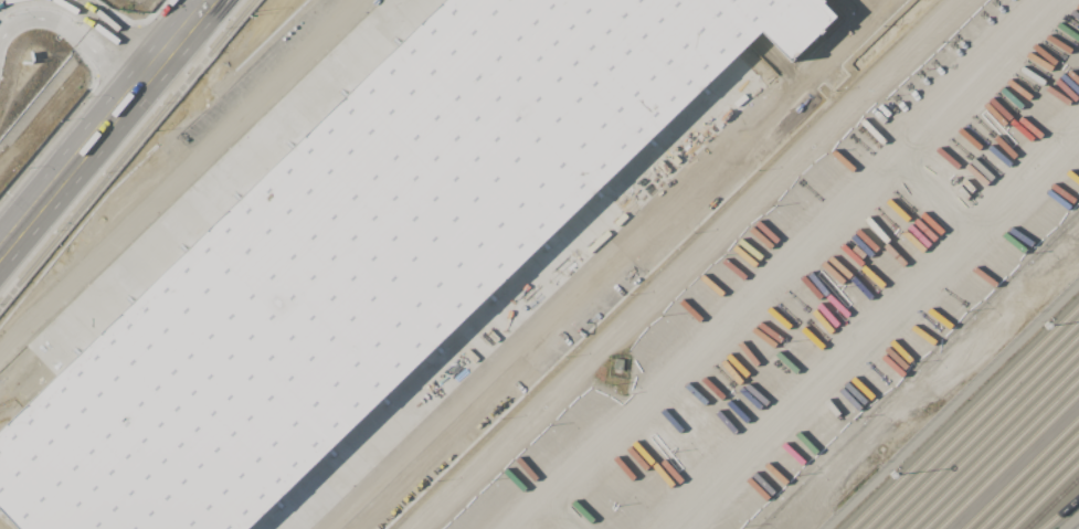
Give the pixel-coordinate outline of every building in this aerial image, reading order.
[(0,430),(445,0),(821,0),(835,14),(789,60),(759,30),(242,528),(21,528),(0,507),(0,430)]
